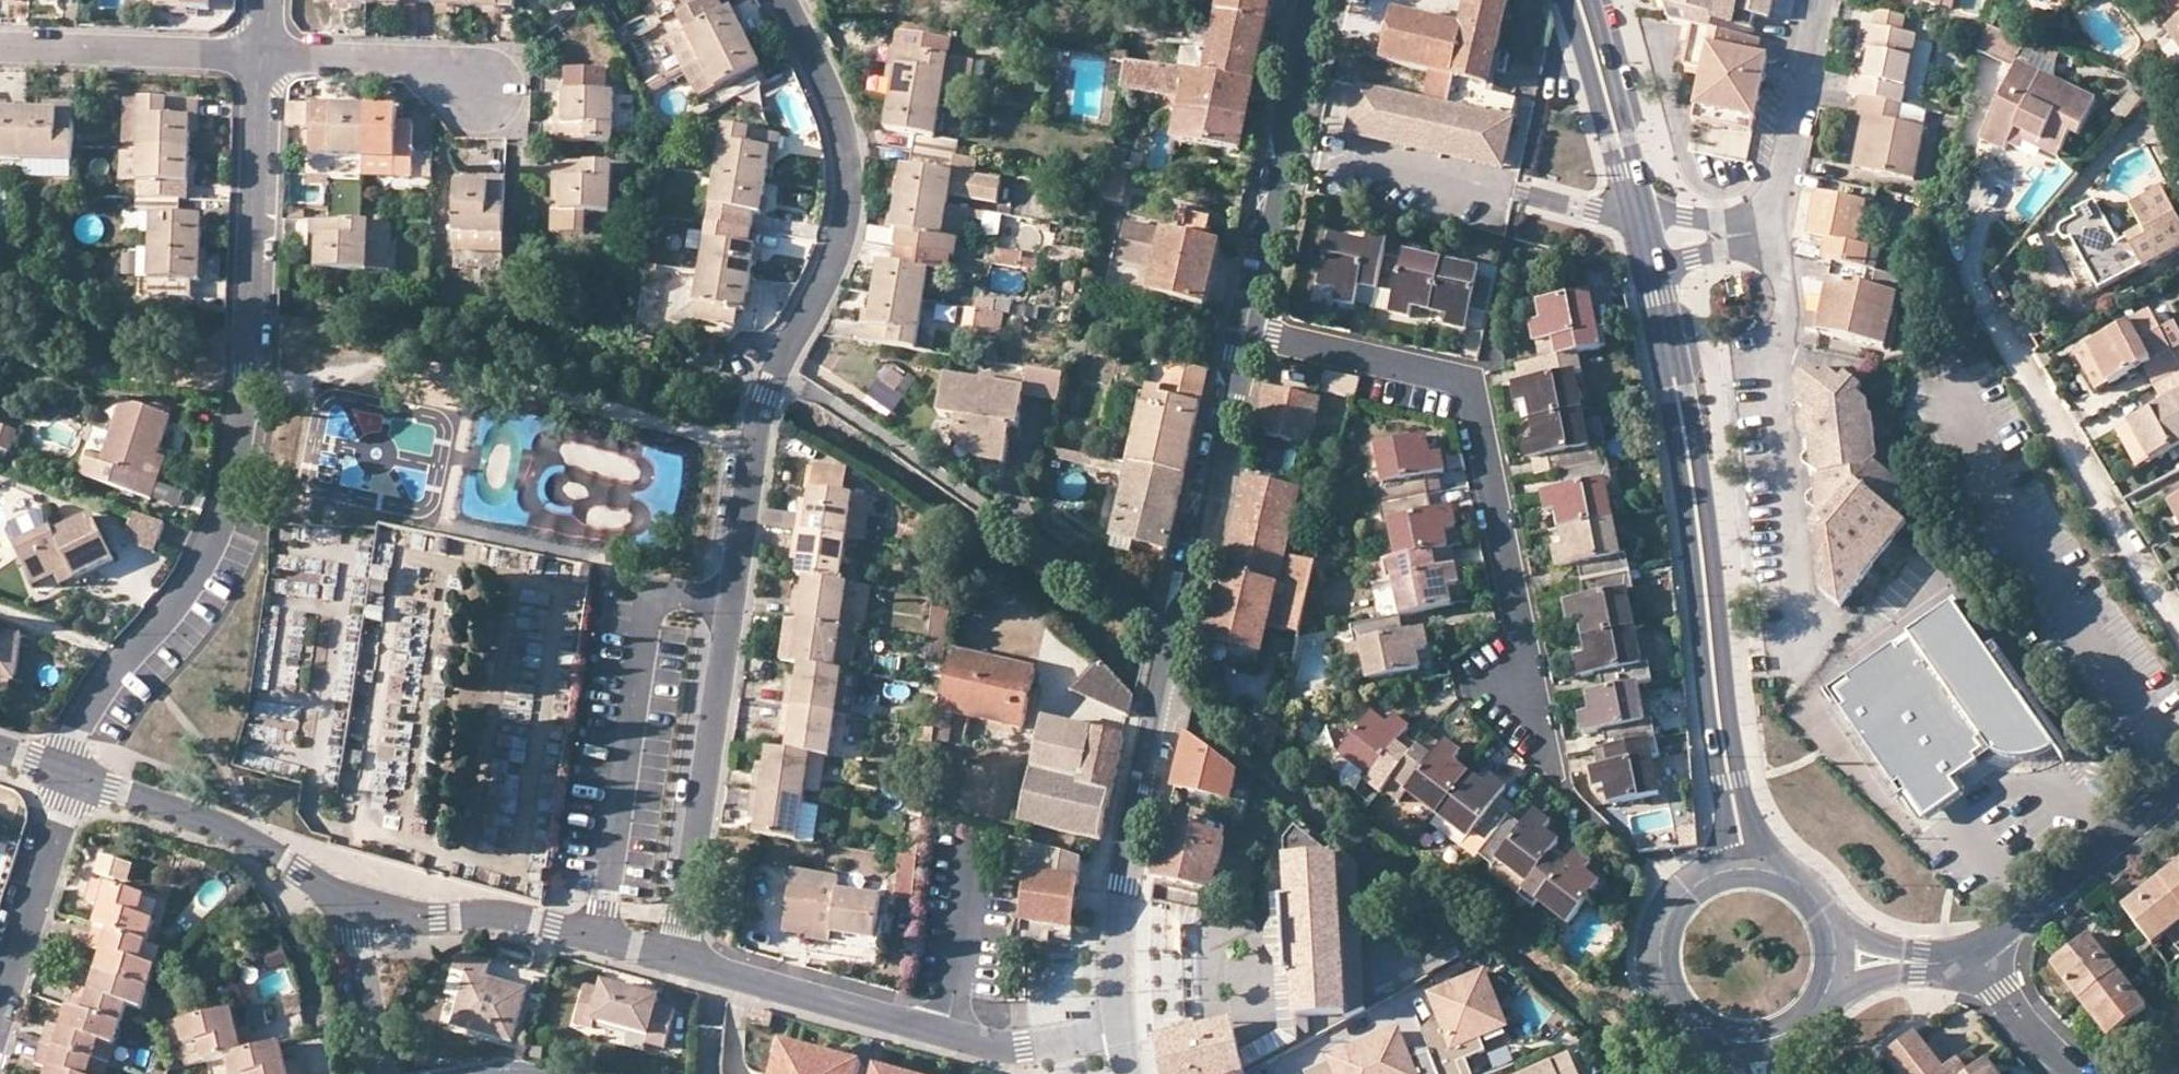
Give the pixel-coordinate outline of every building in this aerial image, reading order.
[(155,7),(170,7),(203,8),(204,0),(155,0),(155,7)] [(208,16),(209,0),(204,0),(203,8),(170,7),(169,15),(208,16)] [(466,8),(500,9),(500,1),(516,1),(516,0),(467,0),(466,8)] [(720,0),(713,0),(679,17),(665,24),(687,68),(701,61),(747,38),(732,9),(726,12),(720,0)] [(679,17),(713,0),(670,0),(679,17)] [(1219,15),(1268,24),(1273,0),(1222,0),(1219,15)] [(1463,28),(1500,37),(1508,0),(1470,0),(1463,28)] [(1695,27),(1751,40),(1757,17),(1770,20),(1774,0),(1663,0),(1671,22),(1695,27)] [(1941,10),(1943,0),(1896,0),(1941,10)] [(1941,10),(1956,13),(1959,0),(1943,0),(1941,10)] [(2178,48),(2178,0),(2162,0),(2177,21),(2166,29),(2178,48)] [(1875,14),(1874,27),(1905,28),(1905,15),(1875,14)] [(1256,82),(1268,24),(1219,15),(1206,75),(1256,82)] [(1432,71),(1424,99),(1450,105),(1453,93),(1457,77),(1451,76),(1462,31),(1397,16),(1387,60),(1432,71)] [(1751,40),(1695,27),(1690,49),(1686,68),(1705,72),(1693,123),(1752,136),(1770,58),(1759,56),(1762,43),(1751,40)] [(1862,98),(1902,106),(1917,37),(1872,27),(1867,51),(1873,52),(1867,80),(1861,78),(1854,77),(1850,95),(1862,98)] [(2013,66),(2024,40),(1989,27),(1979,52),(2013,66)] [(1500,37),(1463,28),(1462,31),(1451,76),(1457,77),(1453,93),(1463,96),(1467,80),(1488,85),(1500,37)] [(899,29),(895,49),(949,57),(953,37),(899,29)] [(661,31),(630,46),(644,75),(675,60),(661,31)] [(761,67),(747,38),(701,61),(724,105),(762,85),(754,70),(761,67)] [(895,49),(892,48),(890,63),(898,65),(892,98),(942,107),(946,78),(972,83),(976,61),(949,57),(895,49)] [(1867,51),(1861,78),(1867,80),(1873,52),(1867,51)] [(2149,66),(2142,56),(2128,67),(2136,77),(2149,66)] [(1249,118),(1256,82),(1206,75),(1128,63),(1122,88),(1183,97),(1180,111),(1249,118)] [(2007,152),(2009,144),(2015,131),(2063,153),(2072,133),(2080,138),(2097,101),(2018,64),(1983,140),(2007,152)] [(607,70),(566,69),(564,125),(556,124),(555,142),(615,143),(616,95),(606,94),(607,70)] [(1453,93),(1450,105),(1424,99),(1359,84),(1350,121),(1505,156),(1518,98),(1488,91),(1488,85),(1467,80),(1463,96),(1453,93)] [(124,98),(123,148),(140,149),(141,98),(124,98)] [(140,149),(190,150),(191,118),(199,119),(199,101),(141,98),(140,149)] [(936,138),(942,107),(892,98),(887,130),(917,135),(915,151),(957,157),(960,142),(936,138)] [(1902,106),(1862,98),(1858,115),(1865,117),(1873,118),(1862,169),(1913,180),(1928,112),(1902,106)] [(59,111),(27,110),(26,160),(25,176),(74,178),(75,146),(76,104),(59,104),(59,111)] [(311,105),(289,105),(288,128),(310,128),(311,105)] [(364,158),(365,108),(316,106),(314,134),(308,134),(307,155),(314,156),(331,156),(364,158)] [(365,108),(364,158),(397,159),(397,167),(413,168),(414,124),(398,124),(398,110),(365,108)] [(26,160),(27,110),(0,109),(0,159),(26,160)] [(1249,118),(1180,111),(1174,142),(1242,152),(1249,118)] [(1854,168),(1862,169),(1873,118),(1865,117),(1854,168)] [(1502,168),(1505,156),(1350,121),(1347,133),(1502,168)] [(783,135),(724,126),(716,176),(767,182),(772,149),(781,151),(783,135)] [(2060,161),(2063,153),(2015,131),(2009,144),(2019,149),(2022,143),(2060,161)] [(140,149),(123,148),(122,180),(139,180),(140,149)] [(190,150),(140,149),(139,180),(122,180),(121,197),(138,198),(182,199),(182,185),(189,185),(190,150)] [(979,161),(957,157),(915,151),(912,168),(904,167),(899,199),(949,207),(951,197),(998,204),(1002,180),(977,177),(979,161)] [(363,176),(364,158),(331,156),(331,175),(363,176)] [(397,177),(397,167),(397,159),(364,158),(363,176),(397,177)] [(562,178),(559,232),(584,233),(585,213),(612,214),(614,166),(554,163),(554,178),(562,178)] [(1126,173),(1106,170),(1103,182),(1099,203),(1118,207),(1126,173)] [(456,250),(503,252),(506,177),(490,176),(490,187),(457,185),(456,250)] [(763,214),(767,182),(716,176),(710,222),(752,228),(754,213),(763,214)] [(551,231),(559,232),(562,178),(554,178),(551,231)] [(2077,220),(2071,223),(2065,226),(2061,230),(2060,233),(2060,238),(2062,241),(2065,243),(2069,243),(2073,242),(2101,292),(2178,251),(2178,188),(2133,212),(2144,232),(2120,245),(2098,202),(2074,213),(2077,220)] [(1836,266),(1902,280),(1904,268),(1881,263),(1885,242),(1862,237),(1869,204),(1819,194),(1809,238),(1829,242),(1825,263),(1836,266)] [(182,199),(138,198),(138,215),(152,215),(151,247),(201,249),(202,217),(181,216),(182,199)] [(944,238),(949,207),(899,199),(893,231),(901,232),(898,249),(953,257),(957,258),(960,241),(944,238)] [(971,211),(949,207),(944,238),(960,241),(963,241),(967,236),(971,211)] [(1176,234),(1153,228),(1130,224),(1123,259),(1154,266),(1155,260),(1161,261),(1154,296),(1206,307),(1220,242),(1207,240),(1211,218),(1181,212),(1176,234)] [(369,271),(370,222),(362,221),(312,221),(312,236),(321,236),(319,270),(369,271)] [(391,222),(370,222),(369,271),(390,271),(391,222)] [(749,247),(752,228),(710,222),(702,272),(751,280),(756,248),(749,247)] [(1377,292),(1385,256),(1388,244),(1368,240),(1367,245),(1332,237),(1321,286),(1338,291),(1336,302),(1356,306),(1360,288),(1377,292)] [(201,249),(151,247),(149,297),(193,299),(193,283),(200,283),(201,249)] [(950,273),(953,257),(898,249),(896,265),(880,262),(876,294),(925,302),(929,270),(950,273)] [(502,271),(503,252),(456,250),(455,269),(502,271)] [(1023,255),(998,251),(996,262),(1021,267),(1023,255)] [(1431,312),(1442,261),(1405,252),(1403,260),(1385,256),(1377,292),(1394,296),(1390,314),(1410,319),(1413,308),(1431,312)] [(1442,261),(1431,312),(1449,316),(1447,327),(1466,331),(1467,330),(1471,313),(1488,317),(1495,281),(1480,278),(1481,270),(1442,261)] [(658,265),(647,264),(645,283),(655,284),(658,265)] [(1902,280),(1836,266),(1820,336),(1886,351),(1902,280)] [(747,311),(751,280),(702,272),(698,291),(689,290),(673,296),(670,324),(695,328),(697,321),(737,327),(739,311),(747,311)] [(1990,280),(2007,306),(2014,302),(1996,274),(1990,280)] [(1377,292),(1360,288),(1356,305),(1373,309),(1377,292)] [(1394,296),(1377,292),(1373,309),(1390,314),(1394,296)] [(1559,357),(1580,353),(1601,348),(1589,292),(1539,303),(1543,322),(1531,324),(1536,344),(1556,340),(1559,357)] [(917,349),(925,302),(876,294),(871,326),(864,325),(861,340),(917,349)] [(955,330),(960,310),(940,306),(935,326),(955,330)] [(1004,317),(979,312),(975,332),(1001,337),(1004,317)] [(2155,386),(2178,373),(2178,330),(2176,325),(2163,334),(2151,312),(2089,346),(2110,385),(2145,367),(2155,386)] [(1484,335),(1488,317),(1471,313),(1467,330),(1484,335)] [(650,340),(639,337),(635,350),(647,352),(650,340)] [(1559,357),(1556,340),(1537,343),(1541,361),(1559,357)] [(2096,393),(2110,385),(2089,346),(2076,353),(2096,393)] [(754,361),(758,352),(749,349),(745,356),(754,361)] [(1580,353),(1559,357),(1541,361),(1529,363),(1533,379),(1514,383),(1518,404),(1530,402),(1534,420),(1582,411),(1575,372),(1584,370),(1580,353)] [(1130,465),(1186,476),(1208,370),(1169,362),(1159,409),(1143,404),(1130,465)] [(1027,366),(1024,387),(1023,396),(1058,402),(1065,372),(1027,366)] [(1810,367),(1796,384),(1811,395),(1800,408),(1807,413),(1800,421),(1802,439),(1811,446),(1813,471),(1822,478),(1823,486),(1816,490),(1818,512),(1809,522),(1810,531),(1821,539),(1823,565),(1819,569),(1823,593),(1841,609),(1899,536),(1891,530),(1899,520),(1904,513),(1903,498),(1890,489),(1896,480),(1875,465),(1864,458),(1876,443),(1863,434),(1874,419),(1871,417),(1869,404),(1859,396),(1862,390),(1848,379),(1844,385),(1829,371),(1822,379),(1810,367)] [(897,391),(906,378),(892,368),(883,381),(897,391)] [(1356,390),(1359,380),(1324,372),(1320,392),(1343,397),(1346,387),(1356,390)] [(2155,386),(2165,405),(2131,424),(2153,463),(2178,448),(2178,373),(2155,386)] [(906,378),(897,391),(883,381),(877,377),(867,391),(893,410),(916,378),(909,374),(906,378)] [(1023,396),(1024,387),(949,375),(942,416),(960,419),(957,444),(980,448),(978,460),(1005,464),(1011,427),(1017,428),(1023,396)] [(1796,384),(1800,408),(1811,395),(1796,384)] [(1320,398),(1266,387),(1255,435),(1310,447),(1320,398)] [(86,451),(78,476),(154,500),(159,483),(160,481),(150,478),(158,454),(170,416),(124,402),(106,458),(86,451)] [(1582,411),(1534,420),(1537,436),(1525,439),(1529,460),(1548,457),(1551,474),(1558,472),(1601,464),(1597,444),(1589,446),(1582,411)] [(1879,460),(1874,419),(1863,434),(1876,443),(1864,458),(1875,465),(1879,460)] [(2138,471),(2153,463),(2131,424),(2116,431),(2138,471)] [(16,432),(0,427),(0,450),(10,453),(16,432)] [(1377,486),(1380,504),(1431,494),(1427,478),(1442,475),(1447,475),(1443,455),(1433,457),(1429,437),(1365,450),(1372,487),(1377,486)] [(980,448),(957,444),(955,457),(978,460),(980,448)] [(1098,458),(1049,448),(1047,459),(1096,469),(1098,458)] [(150,478),(160,481),(167,457),(158,454),(150,478)] [(1451,459),(1453,472),(1466,469),(1463,457),(1451,459)] [(1186,476),(1130,465),(1098,458),(1096,469),(1128,475),(1114,539),(1130,543),(1171,552),(1186,476)] [(1609,462),(1601,464),(1558,472),(1561,490),(1546,493),(1550,513),(1558,511),(1562,530),(1613,519),(1606,482),(1612,480),(1609,462)] [(812,490),(845,495),(849,471),(806,465),(802,489),(812,490)] [(1445,491),(1442,475),(1427,478),(1431,494),(1445,491)] [(1234,525),(1292,539),(1302,491),(1245,477),(1234,525)] [(1903,484),(1896,480),(1890,489),(1903,498),(1903,484)] [(159,483),(154,500),(180,508),(186,491),(159,483)] [(845,495),(812,490),(810,507),(800,505),(797,531),(847,538),(867,541),(873,499),(845,495)] [(1398,557),(1433,550),(1449,547),(1447,530),(1458,528),(1454,506),(1434,510),(1431,494),(1380,504),(1384,522),(1390,521),(1398,557)] [(2177,497),(2169,502),(2178,521),(2178,502),(2177,497)] [(16,547),(53,529),(47,517),(39,514),(12,527),(10,534),(16,547)] [(155,552),(164,524),(132,514),(123,541),(155,552)] [(34,588),(58,577),(72,570),(77,580),(116,562),(94,516),(56,535),(53,529),(16,547),(34,588)] [(1620,555),(1613,519),(1562,530),(1565,546),(1556,548),(1560,569),(1577,566),(1581,582),(1631,571),(1627,553),(1620,555)] [(1906,526),(1899,520),(1891,530),(1899,536),(1906,526)] [(1288,559),(1292,539),(1234,525),(1225,564),(1218,598),(1208,640),(1266,654),(1272,627),(1301,633),(1315,573),(1316,565),(1288,559)] [(397,581),(399,572),(365,566),(370,540),(296,526),(291,550),(258,544),(286,579),(273,577),(239,764),(292,774),(300,729),(311,731),(314,711),(273,704),(294,687),(309,607),(364,617),(348,615),(332,703),(351,707),(347,727),(368,753),(353,751),(350,768),(402,835),(448,591),(397,581)] [(840,583),(847,538),(797,531),(793,558),(803,560),(800,576),(808,577),(840,583)] [(1130,543),(1114,539),(1112,550),(1128,553),(1130,543)] [(1321,546),(1292,539),(1288,559),(1316,565),(1321,546)] [(1454,546),(1449,547),(1433,550),(1437,567),(1457,563),(1454,546)] [(1391,558),(1403,615),(1417,612),(1453,605),(1449,587),(1461,585),(1457,563),(1437,567),(1433,550),(1398,557),(1391,558)] [(63,587),(77,580),(72,570),(58,577),(63,587)] [(1635,592),(1631,571),(1581,582),(1584,598),(1567,602),(1571,623),(1582,621),(1586,638),(1636,628),(1629,593),(1635,592)] [(848,584),(840,583),(808,577),(806,594),(796,592),(791,619),(843,628),(850,584),(848,584)] [(514,590),(483,851),(523,856),(555,595),(514,590)] [(953,598),(937,596),(931,641),(947,643),(953,598)] [(1940,615),(1847,679),(1845,676),(1824,690),(1832,703),(1836,700),(1912,808),(1958,778),(1991,755),(1999,759),(2008,761),(2019,762),(2034,761),(2050,755),(2056,751),(1994,662),(2002,656),(1996,647),(1988,653),(1959,611),(1962,609),(1955,600),(1938,612),(1940,615)] [(1421,630),(1417,612),(1403,615),(1407,633),(1421,630)] [(1407,633),(1403,615),(1352,625),(1355,646),(1365,644),(1371,680),(1422,670),(1419,651),(1429,650),(1425,629),(1421,630),(1407,633)] [(860,631),(843,628),(791,619),(787,644),(797,646),(794,663),(802,665),(842,670),(853,673),(860,631)] [(1643,663),(1636,628),(1586,638),(1589,655),(1578,657),(1583,679),(1599,676),(1602,691),(1638,683),(1654,680),(1650,662),(1643,663)] [(15,684),(24,638),(0,633),(0,681),(15,684)] [(947,643),(931,641),(928,661),(944,663),(947,643)] [(1034,669),(956,650),(943,709),(1019,728),(1034,669)] [(2064,745),(2002,656),(1994,662),(2056,751),(2064,745)] [(1087,671),(1103,687),(1113,673),(1099,658),(1087,671)] [(836,714),(842,670),(802,665),(799,682),(789,681),(786,706),(836,714)] [(925,684),(941,687),(943,671),(927,668),(925,684)] [(1135,696),(1113,673),(1103,687),(1094,698),(1129,718),(1135,696)] [(1646,720),(1638,683),(1602,691),(1587,693),(1591,712),(1580,714),(1585,736),(1605,733),(1608,747),(1658,737),(1653,718),(1646,720)] [(829,757),(836,714),(786,706),(782,732),(791,733),(788,751),(810,754),(829,757)] [(1398,776),(1412,756),(1399,746),(1412,729),(1396,717),(1390,725),(1374,714),(1343,755),(1374,779),(1369,785),(1383,795),(1398,776)] [(1125,740),(1046,721),(1022,820),(1101,839),(1125,740)] [(1203,742),(1189,733),(1176,788),(1232,802),(1239,772),(1229,763),(1220,757),(1203,742)] [(1662,756),(1658,737),(1608,747),(1612,765),(1598,768),(1591,770),(1595,789),(1607,787),(1611,805),(1661,795),(1653,758),(1662,756)] [(1412,756),(1398,776),(1412,787),(1408,792),(1440,816),(1471,775),(1457,764),(1464,754),(1447,741),(1434,758),(1420,747),(1412,756)] [(1608,747),(1594,750),(1598,768),(1612,765),(1608,747)] [(803,798),(810,754),(788,751),(769,749),(766,765),(757,764),(753,791),(803,798)] [(1471,775),(1440,816),(1470,839),(1475,833),(1490,845),(1511,817),(1496,805),(1502,798),(1508,789),(1492,777),(1485,786),(1471,775)] [(1970,796),(1958,778),(1912,808),(1925,829),(1970,796)] [(802,805),(803,798),(753,791),(750,815),(759,817),(755,837),(760,837),(815,844),(819,809),(802,805)] [(1517,809),(1502,798),(1496,805),(1511,817),(1517,809)] [(1511,817),(1490,845),(1481,856),(1494,866),(1499,859),(1530,882),(1550,856),(1554,850),(1560,843),(1546,832),(1552,824),(1535,811),(1523,826),(1511,817)] [(1479,859),(1481,856),(1490,845),(1475,833),(1470,839),(1440,816),(1433,824),(1479,859)] [(1683,847),(1697,846),(1695,824),(1680,825),(1683,847)] [(1229,839),(1168,826),(1155,878),(1216,893),(1229,839)] [(1296,979),(1298,1016),(1348,1011),(1346,983),(1344,946),(1341,904),(1339,859),(1298,828),(1287,839),(1292,899),(1283,900),(1287,979),(1296,979)] [(906,834),(903,857),(918,859),(921,837),(906,834)] [(1027,873),(1022,923),(1072,929),(1082,860),(1011,837),(1005,871),(1027,873)] [(1338,849),(1339,859),(1341,904),(1344,946),(1346,983),(1348,1011),(1347,1020),(1369,1008),(1361,867),(1338,849)] [(1568,860),(1554,850),(1550,856),(1563,867),(1568,860)] [(1550,856),(1530,882),(1524,889),(1570,924),(1600,884),(1586,873),(1593,864),(1575,851),(1568,860),(1563,867),(1550,856)] [(127,884),(132,866),(103,857),(97,875),(127,884)] [(918,859),(903,857),(901,857),(896,896),(913,899),(918,859)] [(1520,895),(1524,889),(1530,882),(1499,859),(1494,866),(1489,872),(1520,895)] [(2162,880),(2178,902),(2178,866),(2162,880)] [(842,879),(793,872),(784,932),(808,935),(807,940),(855,947),(856,936),(874,939),(881,897),(840,891),(842,879)] [(2178,925),(2178,902),(2162,880),(2125,910),(2153,945),(2167,934),(2178,925)] [(105,930),(149,944),(156,922),(141,916),(145,899),(95,882),(89,902),(102,906),(112,909),(105,930)] [(1298,1016),(1296,979),(1287,979),(1283,900),(1272,900),(1280,1032),(1237,1056),(1239,1073),(1247,1073),(1300,1046),(1298,1016)] [(102,906),(95,927),(105,930),(112,909),(102,906)] [(1202,921),(1228,927),(1230,917),(1202,911),(1202,921)] [(1072,929),(1022,923),(1020,939),(1070,945),(1072,929)] [(2167,934),(2178,948),(2178,947),(2178,925),(2167,934)] [(108,977),(149,990),(156,968),(142,964),(149,944),(105,930),(95,927),(89,947),(105,953),(114,956),(108,977)] [(2091,937),(2054,966),(2082,1002),(2119,972),(2091,937)] [(286,947),(262,956),(268,972),(292,963),(286,947)] [(1459,947),(1425,966),(1430,976),(1465,958),(1459,947)] [(98,974),(108,977),(114,956),(105,953),(98,974)] [(454,961),(451,974),(464,978),(457,1001),(450,1028),(511,1045),(526,992),(485,980),(490,962),(465,955),(454,961)] [(2148,1009),(2119,972),(2082,1002),(2111,1038),(2148,1009)] [(108,977),(98,974),(92,993),(101,996),(108,977)] [(445,997),(457,1001),(464,978),(451,974),(445,997)] [(1486,974),(1432,996),(1444,1025),(1423,1033),(1429,1048),(1440,1073),(1473,1073),(1468,1062),(1488,1054),(1481,1039),(1507,1028),(1486,974)] [(80,1011),(124,1025),(130,1006),(143,1011),(149,990),(108,977),(101,996),(92,993),(77,988),(70,1008),(80,1011)] [(600,993),(584,989),(574,1025),(593,1030),(595,1022),(648,1037),(646,1044),(667,1050),(677,1013),(659,1008),(661,1001),(602,985),(600,993)] [(300,998),(285,1000),(287,1017),(302,1015),(300,998)] [(264,1007),(242,1012),(247,1032),(255,1030),(269,1026),(264,1007)] [(70,1008),(63,1029),(74,1032),(80,1011),(70,1008)] [(42,1045),(110,1066),(124,1025),(80,1011),(74,1032),(63,1029),(50,1023),(42,1045)] [(259,1050),(255,1030),(247,1032),(230,1036),(225,1013),(173,1024),(179,1051),(195,1048),(198,1064),(231,1056),(259,1050)] [(1237,1056),(1230,1023),(1210,1027),(1220,1073),(1239,1073),(1237,1056)] [(1154,1038),(1158,1058),(1161,1069),(1162,1073),(1220,1073),(1210,1027),(1154,1038)] [(1481,1039),(1488,1054),(1513,1043),(1507,1028),(1481,1039)] [(1398,1030),(1331,1056),(1332,1059),(1304,1070),(1306,1073),(1440,1073),(1429,1048),(1409,1056),(1398,1030)] [(1887,1058),(1900,1073),(1971,1073),(1961,1060),(1953,1066),(1946,1072),(1928,1049),(1916,1034),(1887,1058)] [(283,1044),(273,1047),(277,1069),(288,1067),(283,1044)] [(1935,1044),(1928,1049),(1946,1072),(1953,1066),(1935,1044)] [(110,1066),(42,1045),(35,1066),(50,1070),(60,1073),(107,1073),(110,1066)] [(231,1056),(234,1073),(305,1073),(303,1063),(288,1067),(277,1069),(273,1047),(259,1050),(231,1056)] [(800,1051),(786,1047),(781,1065),(795,1069),(800,1051)] [(195,1048),(179,1051),(183,1068),(198,1064),(195,1048)] [(781,1065),(778,1073),(865,1073),(866,1069),(800,1051),(795,1069),(781,1065)] [(1571,1053),(1525,1073),(1581,1073),(1571,1053)] [(1972,1073),(2000,1073),(1989,1060),(1972,1073)]
